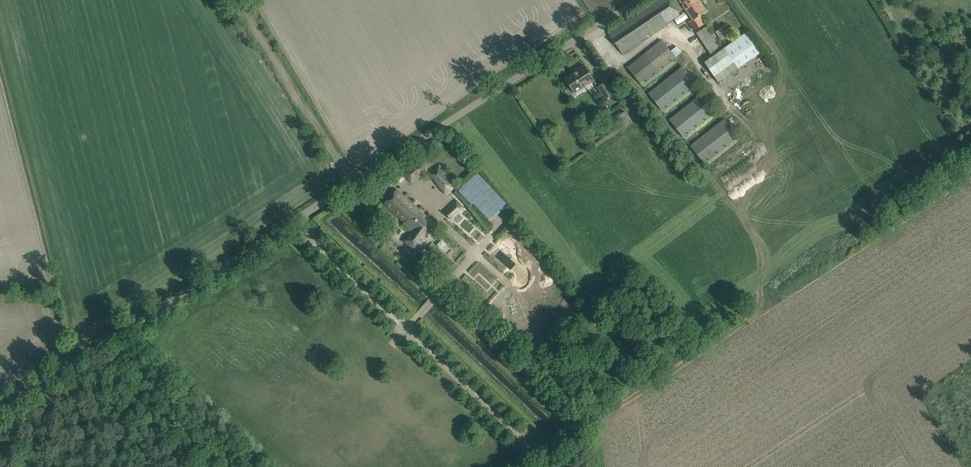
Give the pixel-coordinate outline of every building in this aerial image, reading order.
[(614,41),(622,54),(680,15),(678,13),(685,8),(693,20),(690,23),(695,31),(703,25),(702,22),(704,20),(701,16),(706,13),(697,0),(658,0),(608,33),(614,41)] [(730,34),(724,26),(716,32),(722,40),(730,34)] [(697,32),(711,54),(719,49),(705,27),(697,32)] [(739,69),(761,53),(746,33),(724,49),(724,48),(704,62),(719,83),(738,69),(739,69)] [(628,68),(642,86),(676,59),(662,41),(628,68)] [(594,80),(590,74),(584,65),(577,70),(578,72),(566,80),(575,93),(594,80)] [(683,66),(649,93),(663,111),(697,84),(683,66)] [(598,88),(606,99),(613,95),(605,83),(598,88)] [(684,138),(719,110),(704,92),(669,119),(684,138)] [(610,130),(630,118),(626,112),(607,125),(610,130)] [(740,137),(725,119),(691,146),(705,164),(740,137)] [(590,134),(596,130),(592,124),(586,128),(590,134)] [(420,161),(404,173),(411,183),(427,170),(420,161)] [(430,173),(434,179),(444,171),(440,165),(430,173)] [(476,203),(491,219),(508,203),(479,171),(460,189),(475,205),(476,203)] [(457,187),(452,181),(442,189),(447,195),(457,187)] [(406,198),(405,198),(396,190),(384,204),(398,216),(404,222),(402,225),(411,232),(403,241),(415,251),(426,239),(426,234),(434,224),(406,198)] [(465,208),(456,200),(443,212),(452,221),(465,208)]
